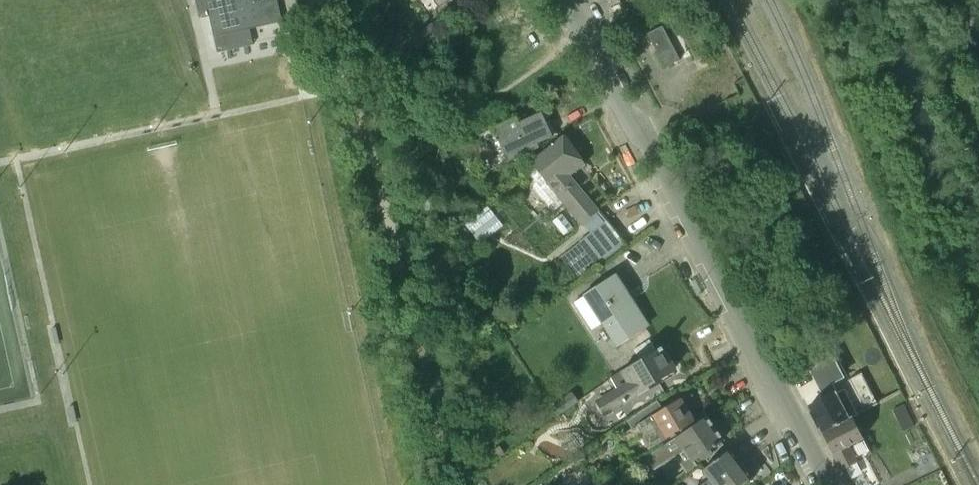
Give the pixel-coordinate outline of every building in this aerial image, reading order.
[(277,0),(196,0),(200,19),(210,17),(214,37),(282,22),(277,0)] [(678,0),(657,0),(654,2),(656,5),(660,12),(678,1),(678,0)] [(439,34),(432,22),(406,40),(414,51),(439,34)] [(665,68),(680,60),(662,26),(647,34),(665,68)] [(507,161),(520,155),(538,147),(536,143),(552,136),(541,113),(519,123),(516,118),(493,129),(507,161)] [(501,152),(491,130),(478,136),(488,158),(501,152)] [(581,224),(582,223),(598,211),(571,174),(585,165),(564,136),(529,161),(581,224)] [(431,196),(422,199),(426,212),(435,209),(431,196)] [(579,240),(598,265),(624,247),(605,221),(579,240)] [(461,223),(453,230),(455,232),(463,242),(471,235),(463,225),(461,223)] [(577,280),(598,265),(581,242),(561,257),(577,280)] [(583,296),(616,347),(647,327),(631,303),(630,304),(623,294),(626,292),(615,275),(583,296)] [(614,390),(628,413),(649,400),(666,389),(664,386),(680,375),(662,348),(645,359),(621,374),(625,383),(614,390)] [(824,399),(809,407),(822,433),(850,419),(849,418),(834,389),(822,395),(824,399)] [(579,401),(572,392),(551,406),(558,416),(579,401)] [(648,450),(666,439),(694,422),(680,399),(625,432),(631,443),(640,437),(648,450)] [(908,413),(904,404),(893,410),(897,419),(908,413)] [(822,433),(841,471),(858,462),(850,447),(864,439),(852,417),(849,418),(850,419),(822,433)] [(684,450),(692,462),(723,440),(707,418),(691,430),(647,456),(656,470),(684,450)] [(497,461),(506,454),(500,446),(491,452),(497,461)] [(753,479),(730,450),(702,471),(709,480),(702,484),(745,484),(753,479)]
